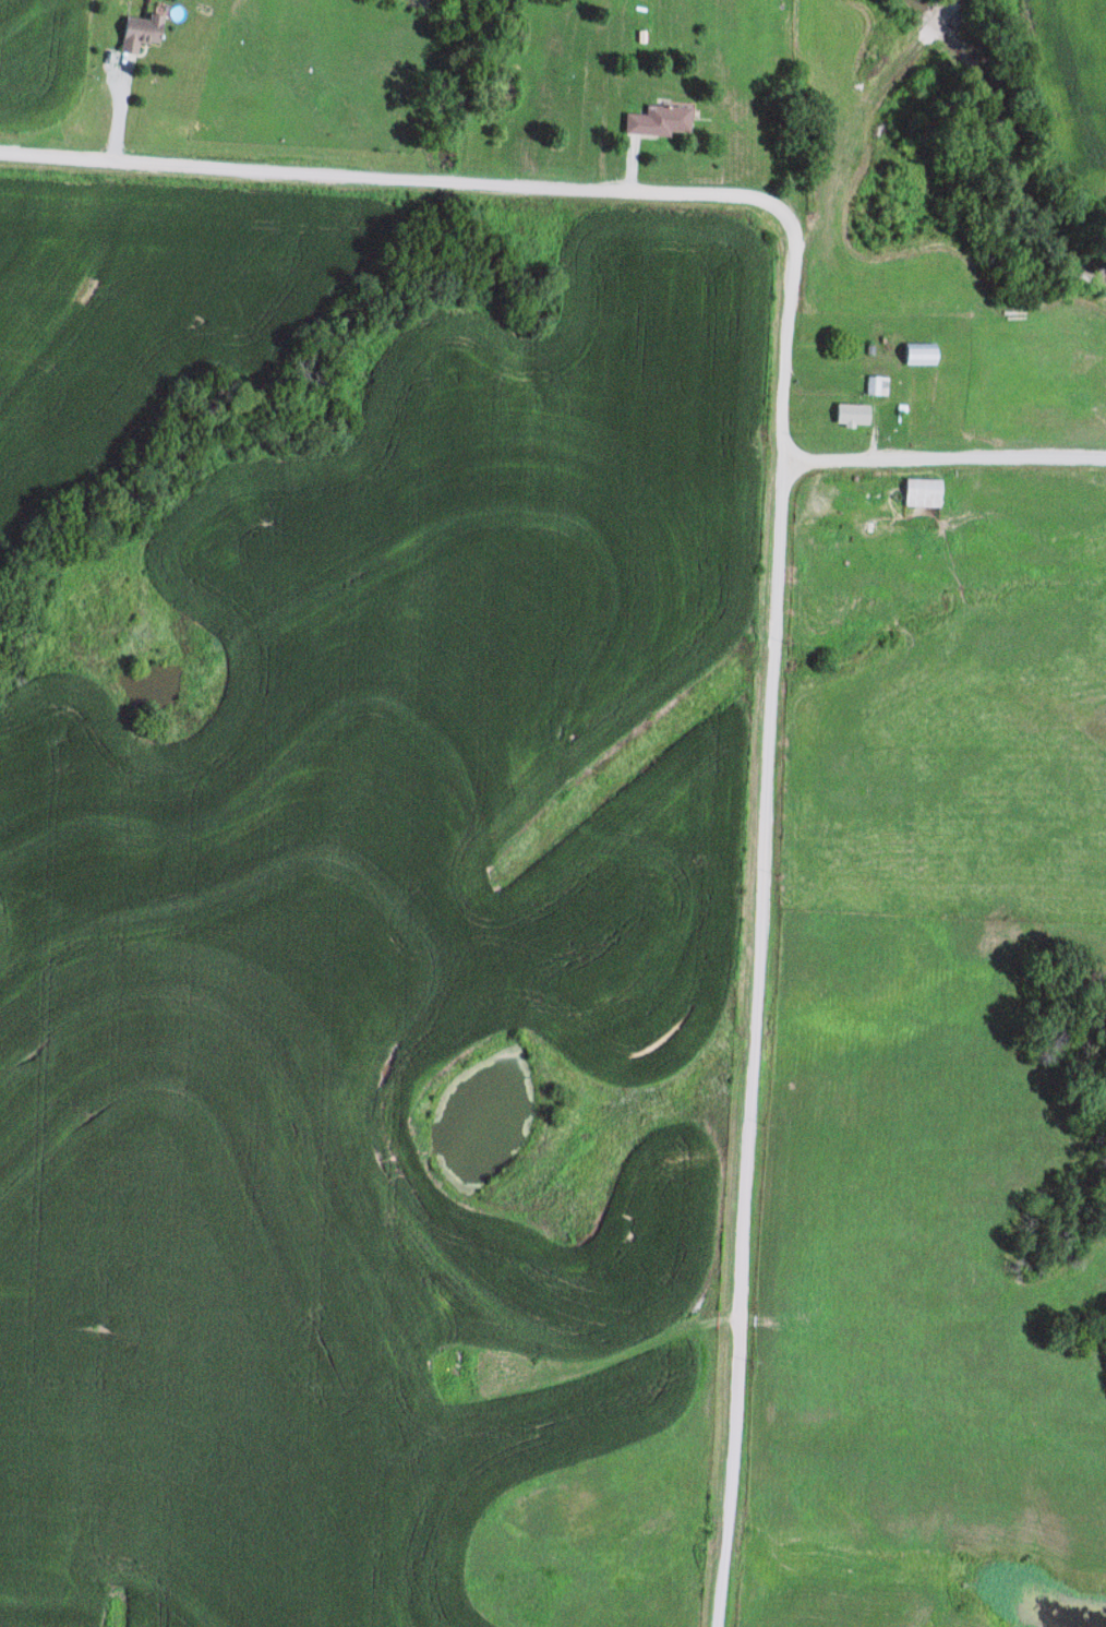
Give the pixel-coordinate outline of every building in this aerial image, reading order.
[(159,17),(145,16),(145,21),(121,18),(116,54),(133,56),(134,44),(156,46),(159,17)] [(619,135),(685,137),(686,109),(641,107),(641,116),(620,115),(619,135)] [(900,366),(931,366),(931,344),(900,344),(900,366)] [(885,396),(885,378),(864,378),(864,396),(885,396)] [(921,404),(921,426),(932,426),(932,404),(921,404)] [(864,405),(832,405),(832,426),(864,426),(864,405)] [(936,508),(936,480),(902,479),(902,508),(936,508)]
